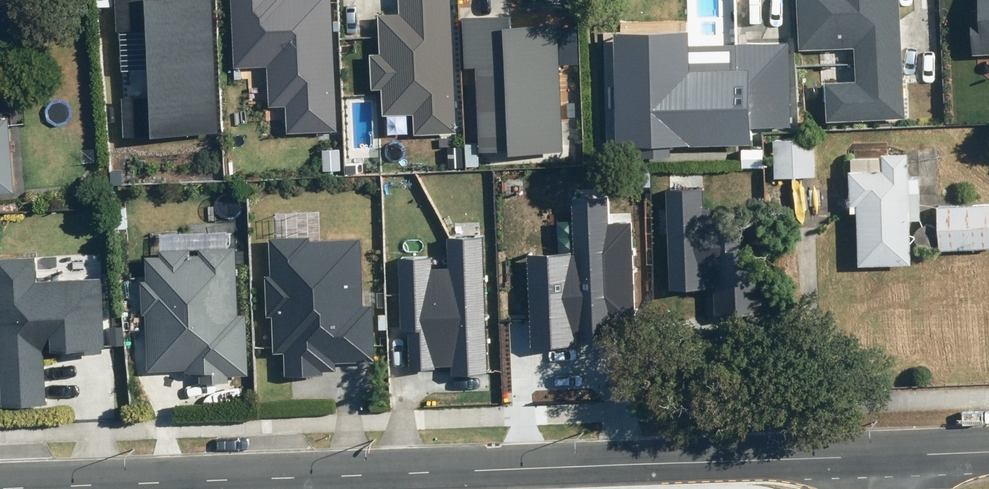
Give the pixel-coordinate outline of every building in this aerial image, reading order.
[(209,0),(114,0),(116,30),(147,29),(151,97),(121,98),(123,136),(216,131),(209,0)] [(232,69),(266,67),(268,108),(284,107),(285,135),(337,132),(330,0),(229,0),(232,69)] [(414,135),(455,133),(449,0),(398,0),(398,14),(377,15),(378,54),(369,55),(371,91),(381,90),(383,116),(413,115),(414,135)] [(903,119),(897,0),(796,0),(798,50),(853,48),(855,83),(825,84),(827,122),(903,119)] [(979,12),(972,12),(974,54),(988,53),(988,0),(978,0),(979,12)] [(511,15),(460,18),(463,69),(474,69),(478,153),(508,151),(508,155),(565,152),(558,24),(511,26),(511,15)] [(668,147),(751,145),(751,129),(791,128),(789,44),(689,47),(688,31),(613,33),(615,145),(622,144),(623,156),(668,155),(668,147)] [(15,196),(9,122),(0,123),(0,197),(15,196)] [(776,140),(776,178),(818,177),(817,139),(776,140)] [(914,264),(910,152),(884,153),(884,169),(852,170),(853,206),(860,205),(862,265),(914,264)] [(700,190),(668,191),(670,286),(712,285),(713,314),(752,313),(751,251),(720,252),(718,209),(701,209),(700,190)] [(572,195),(574,256),(530,258),(533,344),(635,340),(630,221),(609,222),(607,194),(572,195)] [(940,205),(942,249),(988,248),(988,203),(940,205)] [(309,238),(270,239),(271,278),(265,278),(267,317),(271,317),(272,355),(283,355),(284,377),(323,376),(323,372),(336,371),(335,365),(374,363),(371,306),(362,307),(359,240),(309,242),(309,238)] [(488,376),(484,238),(445,239),(446,269),(434,269),(434,256),(396,257),(398,336),(406,336),(407,372),(433,372),(433,369),(451,368),(451,377),(488,376)] [(197,384),(225,383),(225,378),(245,377),(243,313),(237,314),(235,247),(195,248),(195,256),(188,256),(187,252),(157,253),(157,258),(143,259),(143,284),(138,284),(139,317),(143,317),(145,373),(183,372),(183,376),(197,376),(197,384)] [(0,260),(0,389),(1,407),(44,404),(42,354),(50,354),(75,352),(76,356),(100,354),(99,349),(103,349),(99,279),(35,284),(34,257),(0,260)]
